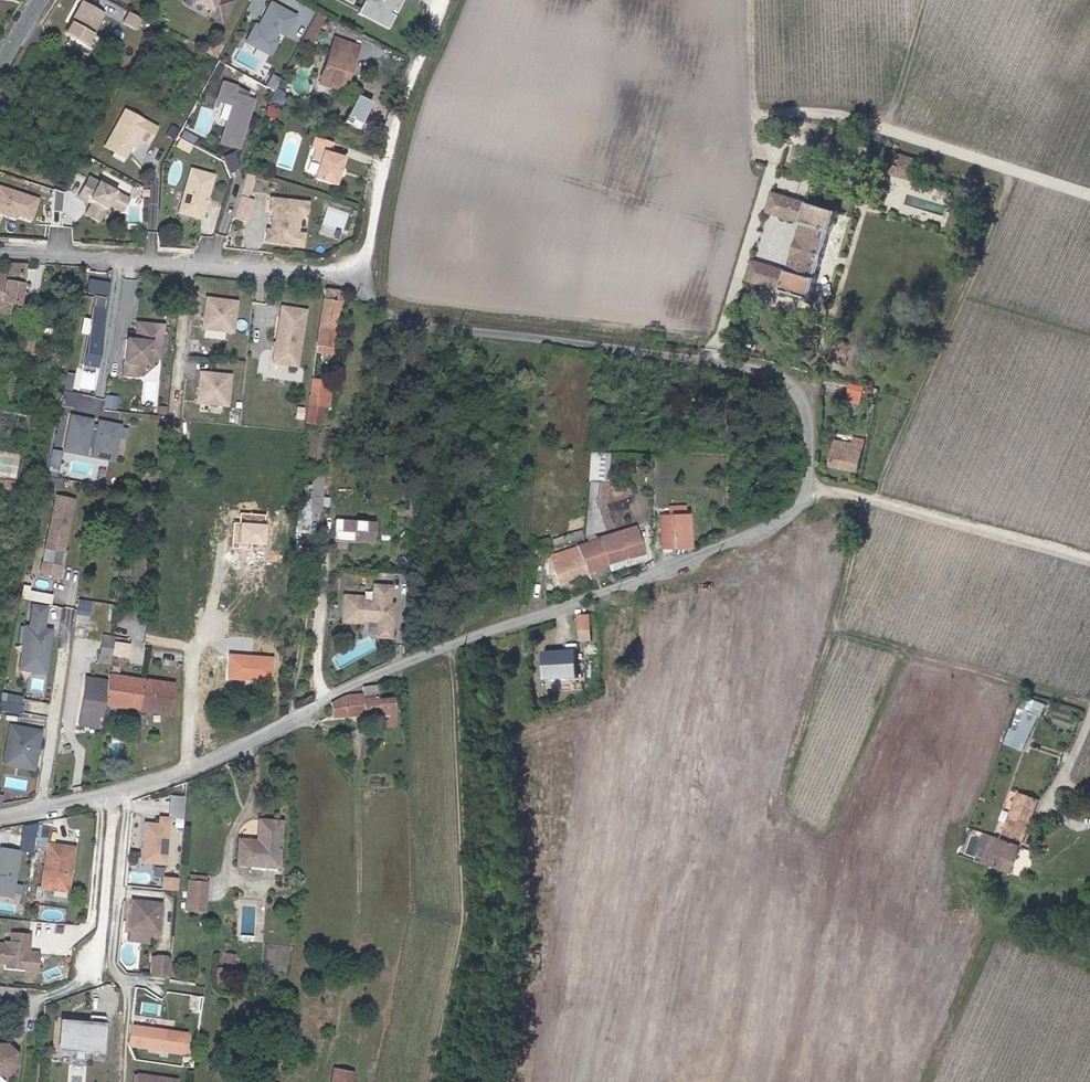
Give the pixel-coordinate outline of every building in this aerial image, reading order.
[(84,0),(79,0),(62,28),(84,41),(102,10),(84,0)] [(209,9),(207,14),(221,22),(233,1),(232,0),(193,0),(209,9)] [(360,11),(351,6),(339,0),(333,0),(359,13),(360,11)] [(388,32),(403,2),(399,0),(384,0),(383,3),(377,0),(359,0),(365,3),(360,11),(359,13),(358,16),(388,32)] [(295,17),(271,3),(260,22),(263,24),(261,28),(255,25),(249,36),(258,41),(255,47),(269,55),(276,42),(273,40),(278,32),(284,36),(295,17)] [(139,17),(127,10),(121,20),(133,27),(139,17)] [(255,47),(258,41),(249,36),(246,41),(255,47)] [(343,52),(346,43),(334,38),(331,48),(343,52)] [(343,52),(331,48),(319,80),(332,85),(330,88),(339,91),(343,79),(346,71),(349,72),(358,47),(346,43),(343,52)] [(265,86),(275,92),(280,82),(270,76),(265,86)] [(332,85),(319,80),(318,84),(330,88),(332,85)] [(233,106),(220,142),(238,149),(254,102),(249,100),(251,94),(243,90),(224,84),(218,101),(233,106)] [(223,104),(216,123),(221,125),(228,106),(223,104)] [(146,142),(155,126),(122,108),(102,145),(113,151),(117,144),(126,150),(134,135),(146,142)] [(182,129),(178,137),(190,144),(195,136),(182,129)] [(178,137),(174,145),(186,152),(190,144),(178,137)] [(318,162),(312,178),(334,186),(344,158),(330,152),(334,144),(315,137),(311,147),(315,148),(311,159),(318,162)] [(113,151),(122,156),(126,150),(117,144),(113,151)] [(896,155),(890,173),(908,179),(914,161),(896,155)] [(176,211),(199,218),(212,175),(189,168),(176,211)] [(119,210),(126,198),(86,175),(75,194),(88,202),(82,212),(95,220),(105,202),(119,210)] [(237,197),(230,218),(243,223),(250,202),(243,200),(251,177),(245,175),(237,197)] [(0,185),(0,211),(9,215),(11,211),(28,216),(35,197),(0,185)] [(59,210),(61,190),(50,187),(49,209),(59,210)] [(772,193),(766,212),(803,223),(789,271),(752,260),(746,280),(813,300),(818,281),(817,280),(831,231),(833,231),(838,212),(772,193)] [(271,209),(269,228),(268,230),(264,230),(263,240),(302,245),(303,233),(297,232),(299,213),(306,214),(307,202),(269,196),(267,209),(271,209)] [(0,302),(0,314),(14,316),(16,305),(18,306),(26,264),(7,263),(5,276),(4,281),(1,295),(0,302)] [(87,277),(84,291),(106,295),(109,281),(87,277)] [(324,289),(315,345),(317,345),(316,353),(321,353),(322,347),(332,348),(339,302),(337,302),(338,292),(324,289)] [(100,367),(106,296),(84,294),(78,365),(100,367)] [(208,297),(204,328),(235,333),(239,302),(208,297)] [(296,366),(304,311),(280,307),(272,362),(296,366)] [(140,362),(150,354),(161,356),(165,325),(152,323),(139,321),(137,338),(128,337),(124,373),(138,374),(140,362)] [(150,354),(140,362),(149,364),(150,354)] [(197,402),(228,406),(232,375),(201,372),(197,402)] [(307,404),(305,421),(321,423),(324,406),(329,407),(331,383),(312,380),(310,396),(308,396),(307,404)] [(864,387),(852,384),(849,394),(862,397),(864,387)] [(63,387),(61,394),(71,396),(73,389),(63,387)] [(61,394),(58,409),(68,411),(71,396),(61,394)] [(862,397),(849,394),(848,401),(860,404),(862,397)] [(90,421),(71,418),(66,448),(85,451),(86,446),(93,447),(93,452),(112,455),(116,425),(97,422),(97,428),(89,427),(90,421)] [(830,467),(858,473),(866,440),(849,437),(847,443),(835,440),(830,467)] [(595,533),(612,527),(605,504),(606,483),(608,453),(590,452),(588,482),(584,536),(595,533)] [(670,460),(660,460),(659,478),(669,478),(670,460)] [(310,508),(320,509),(323,476),(313,475),(310,508)] [(47,549),(64,553),(76,502),(60,498),(47,549)] [(660,515),(661,548),(688,548),(688,514),(685,514),(685,505),(668,506),(668,514),(660,515)] [(305,533),(306,519),(296,518),(294,532),(305,533)] [(374,544),(375,522),(334,519),(333,540),(374,544)] [(627,559),(642,554),(643,554),(635,528),(597,539),(603,554),(607,565),(626,558),(627,559)] [(567,542),(574,539),(580,537),(583,536),(580,531),(552,540),(554,545),(560,544),(562,547),(568,545),(567,542)] [(587,574),(607,567),(607,565),(603,554),(597,539),(577,546),(577,547),(581,557),(583,564),(587,574)] [(581,557),(577,547),(551,556),(549,572),(553,570),(557,584),(587,574),(583,564),(581,557)] [(44,562),(61,566),(64,553),(47,549),(44,562)] [(607,567),(609,571),(645,560),(642,554),(627,559),(626,558),(607,565),(607,567)] [(42,572),(59,576),(61,566),(44,562),(42,572)] [(609,571),(607,567),(587,574),(589,580),(610,573),(609,571)] [(345,596),(342,621),(360,623),(360,620),(376,622),(375,637),(389,638),(392,606),(388,605),(390,588),(374,587),(372,604),(362,602),(362,598),(345,596)] [(20,598),(50,601),(51,593),(21,589),(20,598)] [(78,611),(75,628),(87,630),(91,603),(79,601),(78,611)] [(29,627),(43,629),(45,619),(31,616),(29,627)] [(590,616),(579,616),(581,640),(592,639),(590,616)] [(46,669),(51,631),(43,629),(29,627),(25,655),(21,654),(20,665),(46,669)] [(25,655),(29,627),(25,627),(21,654),(25,655)] [(112,654),(114,642),(102,640),(100,654),(112,656),(112,654)] [(128,645),(114,642),(112,654),(112,656),(111,662),(124,664),(125,658),(126,658),(128,645)] [(570,645),(570,654),(590,652),(590,645),(587,645),(587,643),(570,645)] [(165,652),(164,668),(175,669),(175,664),(181,664),(182,652),(165,652)] [(99,660),(111,662),(112,656),(100,654),(99,660)] [(104,705),(139,710),(143,681),(143,680),(109,675),(108,681),(105,698),(104,705)] [(105,698),(108,681),(85,678),(78,726),(100,729),(101,722),(103,709),(104,705),(105,698)] [(143,681),(139,710),(169,715),(174,685),(143,680),(143,681)] [(362,693),(344,695),(331,701),(333,717),(378,713),(378,715),(390,715),(390,700),(377,700),(377,684),(361,686),(362,693)] [(3,693),(2,699),(26,704),(27,697),(3,693)] [(138,714),(139,710),(104,705),(103,709),(138,714)] [(390,726),(390,715),(378,715),(378,726),(390,726)] [(23,727),(11,725),(8,741),(11,746),(9,756),(13,761),(35,765),(41,730),(27,728),(26,730),(22,729),(23,727)] [(11,746),(8,741),(4,763),(34,769),(35,765),(13,761),(9,756),(11,746)] [(1018,746),(1011,758),(1019,762),(1026,750),(1018,746)] [(1003,837),(1022,844),(1038,800),(1019,793),(1003,837)] [(182,805),(167,803),(166,819),(168,819),(174,820),(174,825),(180,825),(182,805)] [(164,865),(168,819),(158,818),(158,825),(144,824),(142,844),(144,844),(144,848),(141,847),(141,858),(149,859),(149,864),(164,865)] [(238,839),(236,864),(278,867),(281,821),(258,820),(257,840),(238,839)] [(24,825),(20,851),(31,852),(36,823),(24,825)] [(46,837),(47,826),(39,825),(38,836),(46,837)] [(1013,870),(1022,844),(1003,837),(992,834),(983,860),(1013,870)] [(36,845),(44,847),(46,837),(38,836),(36,845)] [(47,844),(40,887),(66,891),(73,848),(47,844)] [(0,850),(0,896),(12,897),(20,851),(0,847),(0,850)] [(176,880),(162,879),(161,889),(176,890),(176,880)] [(205,890),(187,888),(185,916),(202,918),(205,890)] [(138,900),(132,900),(130,929),(150,931),(159,932),(162,902),(146,901),(143,903),(140,903),(138,900)] [(130,929),(129,940),(149,942),(150,931),(130,929)] [(0,944),(0,963),(5,963),(8,967),(15,968),(19,965),(36,966),(38,953),(28,952),(25,952),(25,945),(28,945),(29,936),(11,934),(11,943),(5,942),(5,945),(0,944)] [(168,963),(152,961),(149,979),(166,981),(168,963)] [(8,967),(5,963),(4,969),(36,973),(36,966),(19,965),(15,968),(8,967)] [(0,986),(0,999),(12,1000),(14,987),(0,986)] [(74,1019),(74,1023),(61,1022),(58,1046),(86,1048),(85,1052),(100,1053),(104,1016),(89,1015),(89,1020),(74,1019)] [(131,1025),(128,1045),(183,1054),(186,1034),(131,1025)] [(0,1044),(0,1074),(7,1074),(16,1064),(15,1051),(5,1044),(0,1044)] [(351,1072),(333,1069),(331,1081),(349,1081),(351,1072)]
